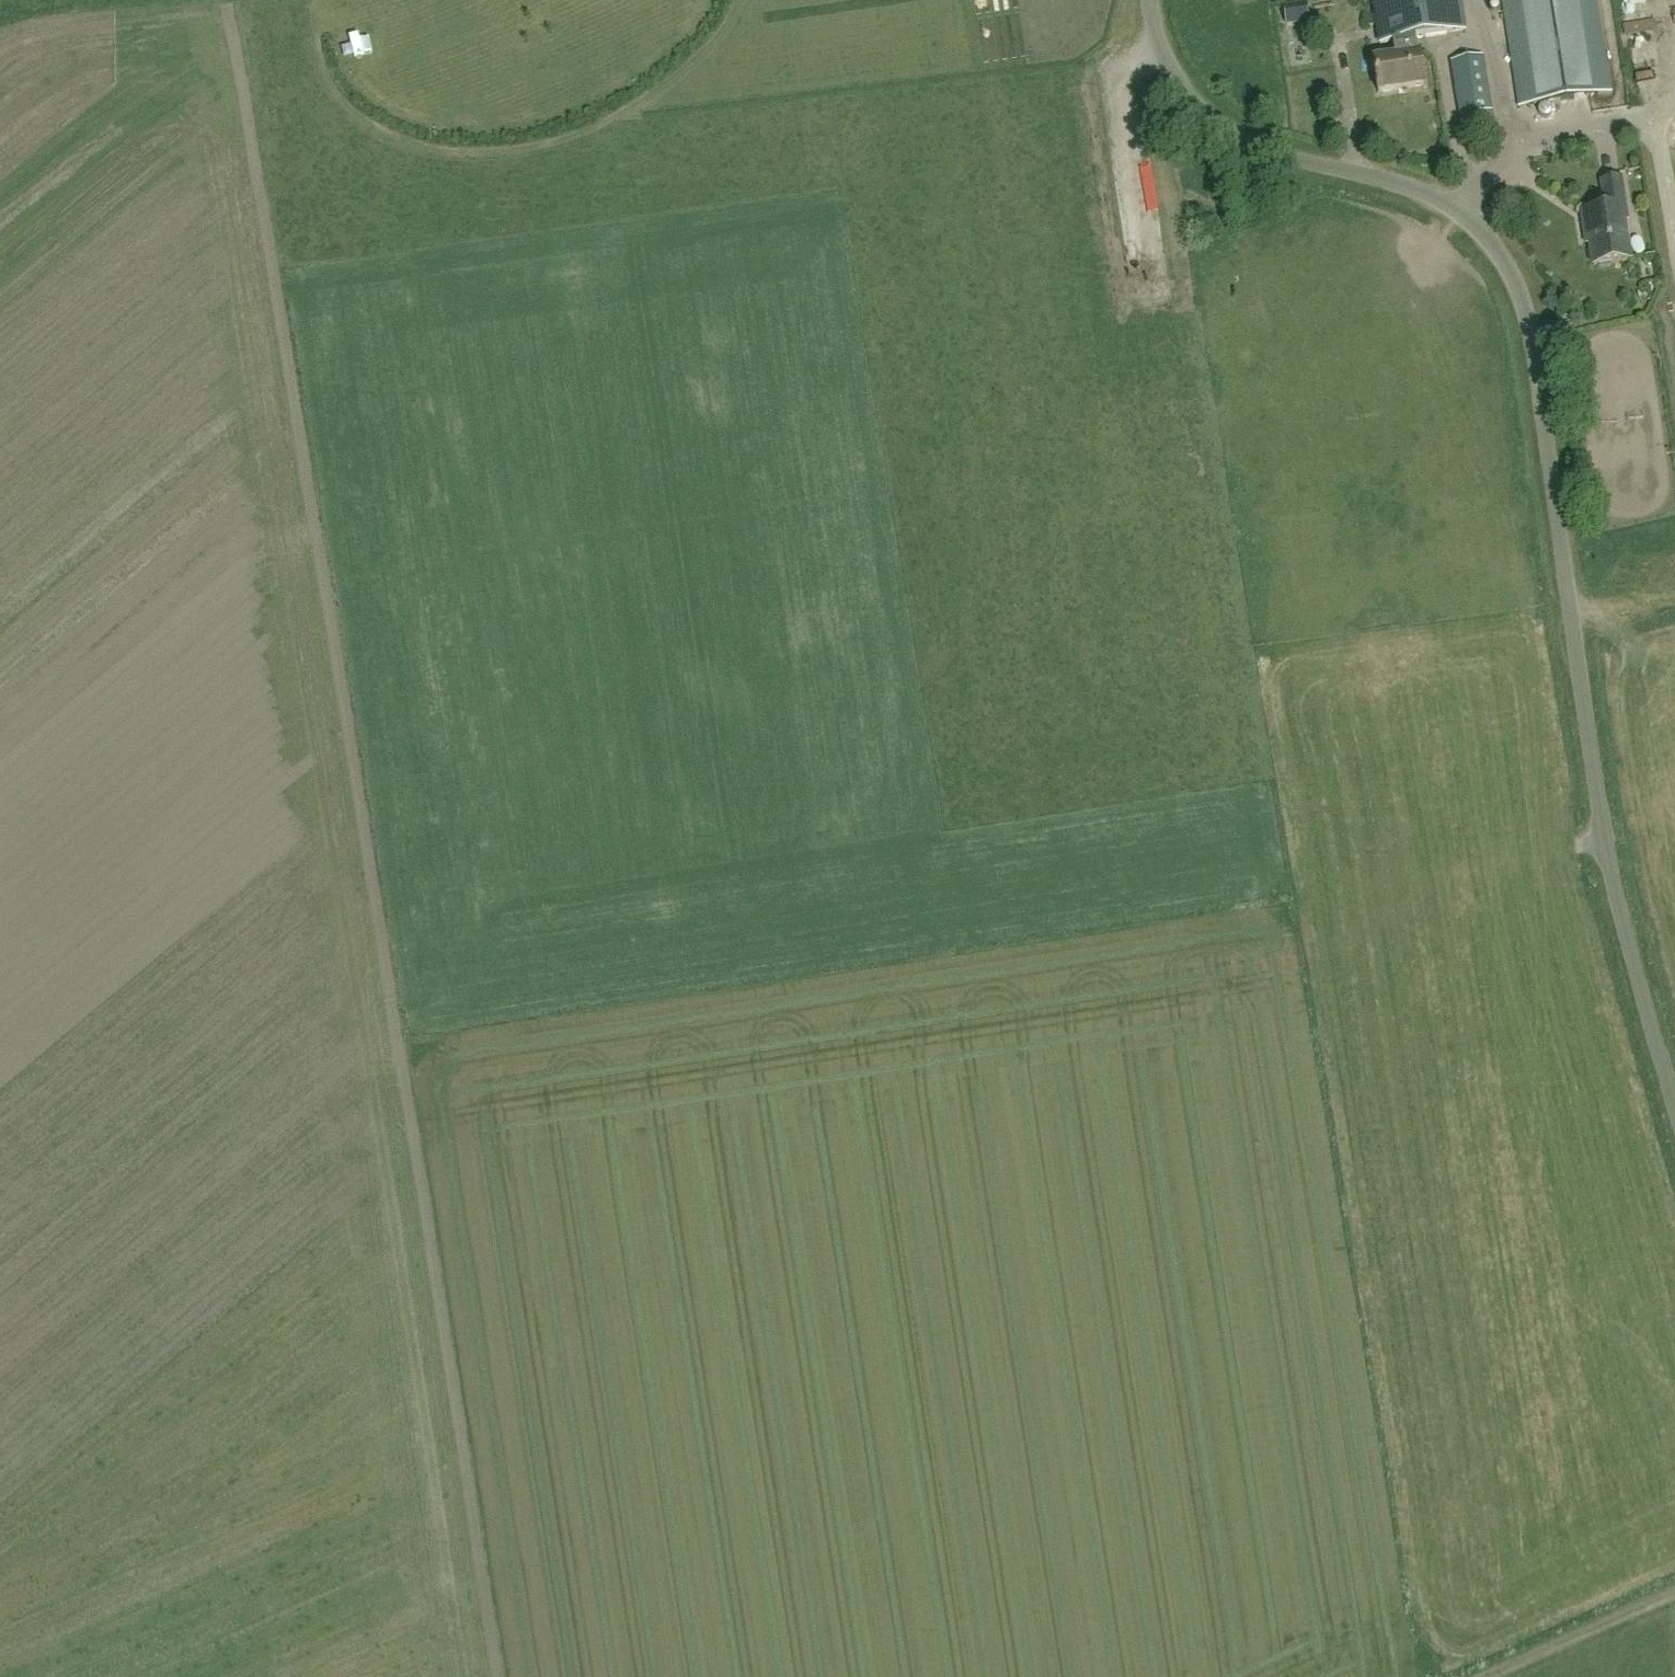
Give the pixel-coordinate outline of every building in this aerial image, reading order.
[(1437,36),(1466,32),(1462,0),(1372,0),(1379,45),(1400,42),(1403,57),(1373,61),(1378,94),(1425,87),(1420,54),(1418,55),(1416,39),(1437,36)] [(1614,93),(1599,0),(1502,0),(1518,108),(1614,93)] [(1306,38),(1305,14),(1289,15),(1290,39),(1306,38)] [(1451,62),(1463,137),(1494,132),(1482,57),(1451,62)] [(1595,267),(1632,261),(1623,207),(1626,207),(1621,180),(1603,183),(1607,209),(1583,213),(1587,235),(1590,235),(1595,267)]
